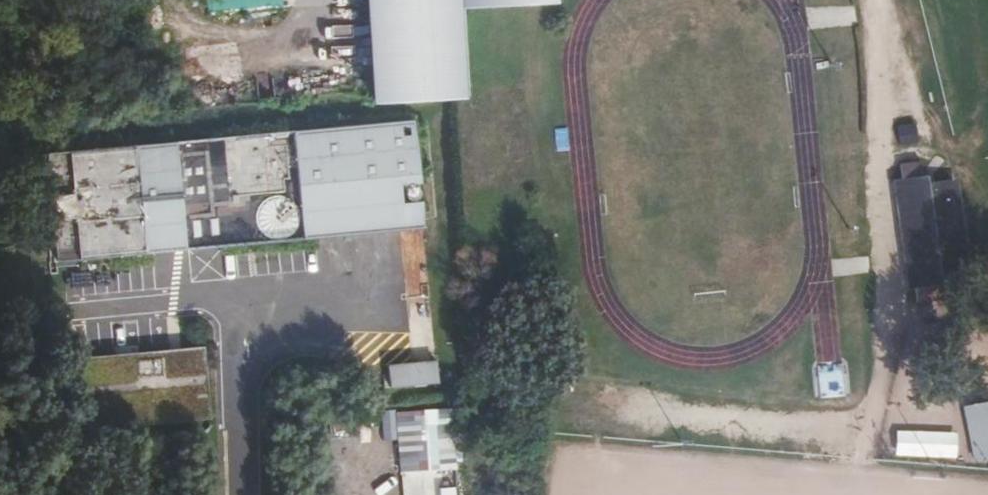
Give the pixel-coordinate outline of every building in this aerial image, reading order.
[(208,11),(282,8),(282,0),(207,0),(208,11)] [(432,0),(366,0),(371,56),(436,52),(432,0)] [(436,52),(439,85),(467,83),(461,0),(432,0),(436,52)] [(439,85),(436,52),(371,56),(374,90),(439,85)] [(50,133),(58,241),(426,214),(418,106),(50,133)] [(930,271),(918,163),(916,164),(914,149),(893,151),(895,166),(887,168),(894,218),(901,277),(909,276),(910,291),(931,288),(930,271)] [(958,247),(949,182),(943,183),(941,168),(921,171),(920,163),(918,163),(930,271),(931,288),(933,288),(931,273),(935,273),(935,265),(954,263),(952,248),(958,247)] [(84,359),(87,401),(203,395),(200,352),(199,352),(198,352),(197,337),(171,338),(170,335),(85,340),(86,359),(84,359)] [(387,352),(389,373),(438,369),(436,348),(387,352)] [(966,396),(976,445),(987,443),(987,391),(966,396)] [(976,445),(966,396),(957,398),(967,447),(976,445)] [(379,452),(401,452),(400,411),(379,411),(379,452)] [(462,459),(454,460),(453,430),(403,432),(404,467),(393,468),(394,486),(407,486),(407,494),(463,494),(462,459)]
